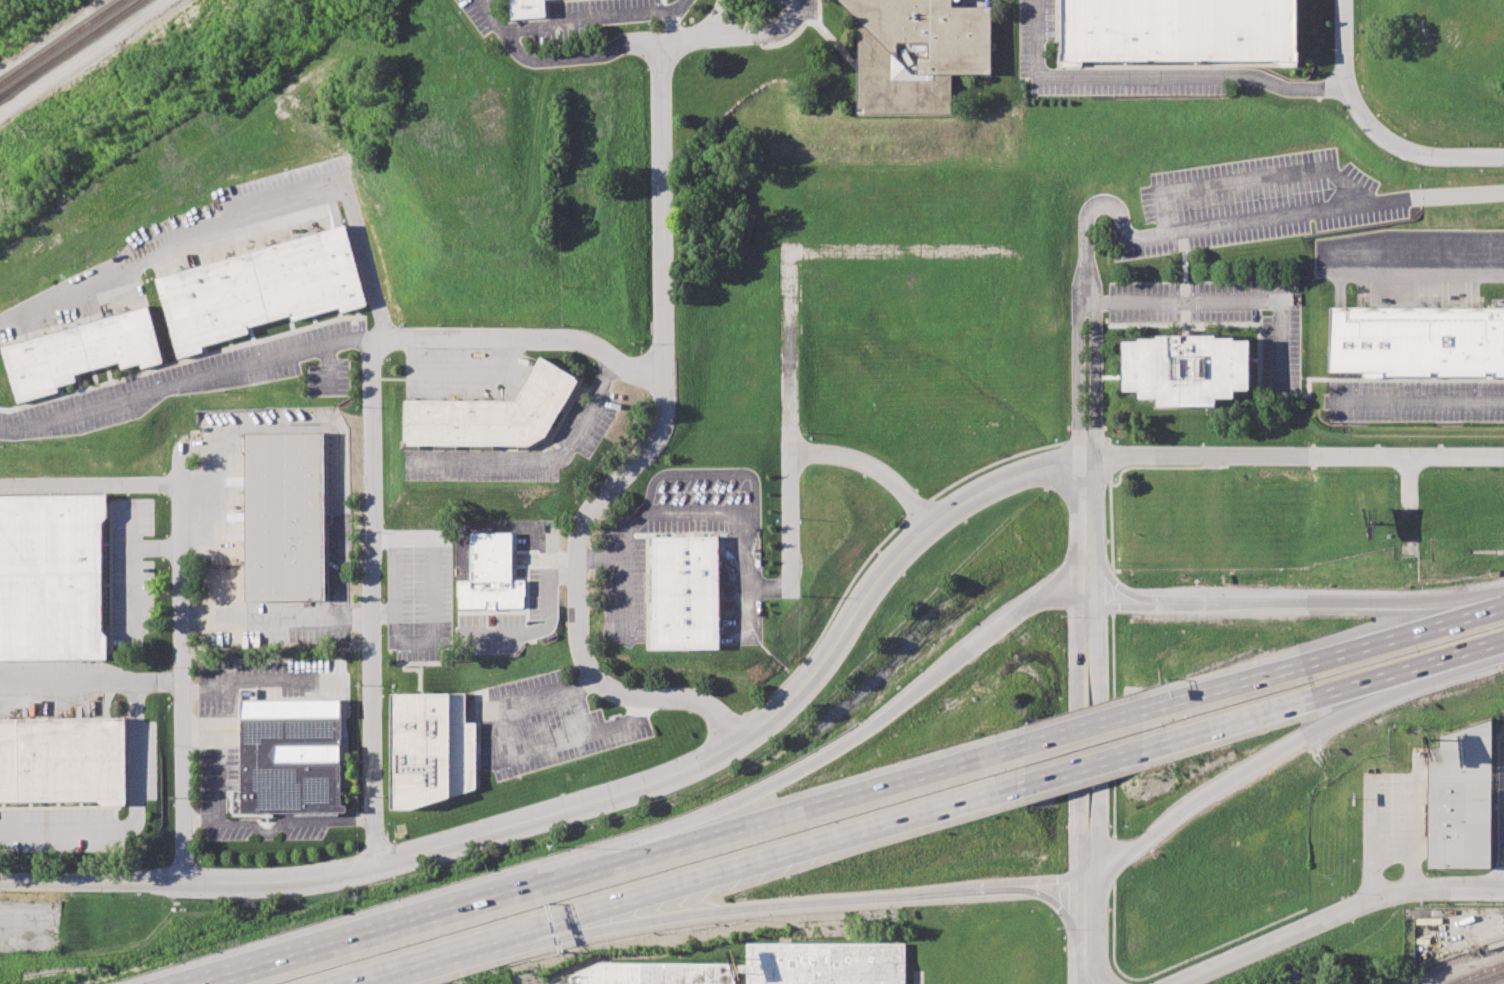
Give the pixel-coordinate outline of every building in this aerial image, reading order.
[(512,17),(543,15),(542,0),(511,0),(512,17)] [(945,110),(945,66),(985,66),(985,15),(949,15),(949,0),(839,0),(858,23),(858,110),(945,110)] [(1060,62),(1060,0),(1296,0),(1296,61),(1060,62)] [(152,276),(344,223),(367,306),(343,313),(339,307),(291,320),(290,315),(246,327),(248,335),(203,348),(205,354),(175,362),(152,276)] [(0,345),(147,303),(164,363),(140,369),(138,362),(120,367),(118,361),(74,373),(77,381),(57,387),(59,393),(17,405),(0,345)] [(1332,306),(1503,307),(1503,376),(1332,375),(1332,306)] [(1121,342),(1122,390),(1136,390),(1136,399),(1154,399),(1154,408),(1215,408),(1215,396),(1234,396),(1234,389),(1249,389),(1249,341),(1121,342)] [(405,400),(514,402),(539,358),(580,381),(548,438),(530,448),(404,447),(405,400)] [(244,433),(323,432),(326,598),(246,599),(244,433)] [(107,658),(0,659),(0,496),(106,495),(107,658)] [(469,532),(513,532),(514,581),(524,581),(524,609),(457,610),(457,580),(469,580),(469,532)] [(647,532),(722,533),(720,653),(645,651),(647,532)] [(391,693),(465,694),(465,721),(478,721),(477,788),(412,808),(391,808),(391,693)] [(241,703),(260,703),(260,716),(342,716),(342,806),(348,806),(348,813),(242,813),(241,703)] [(97,801),(0,802),(0,716),(125,715),(125,806),(102,806),(97,801)] [(1427,869),(1426,749),(1437,749),(1437,736),(1492,717),(1492,869),(1427,869)] [(904,945),(904,983),(746,983),(746,944),(904,945)] [(736,964),(736,983),(571,983),(571,977),(599,962),(736,964)]
